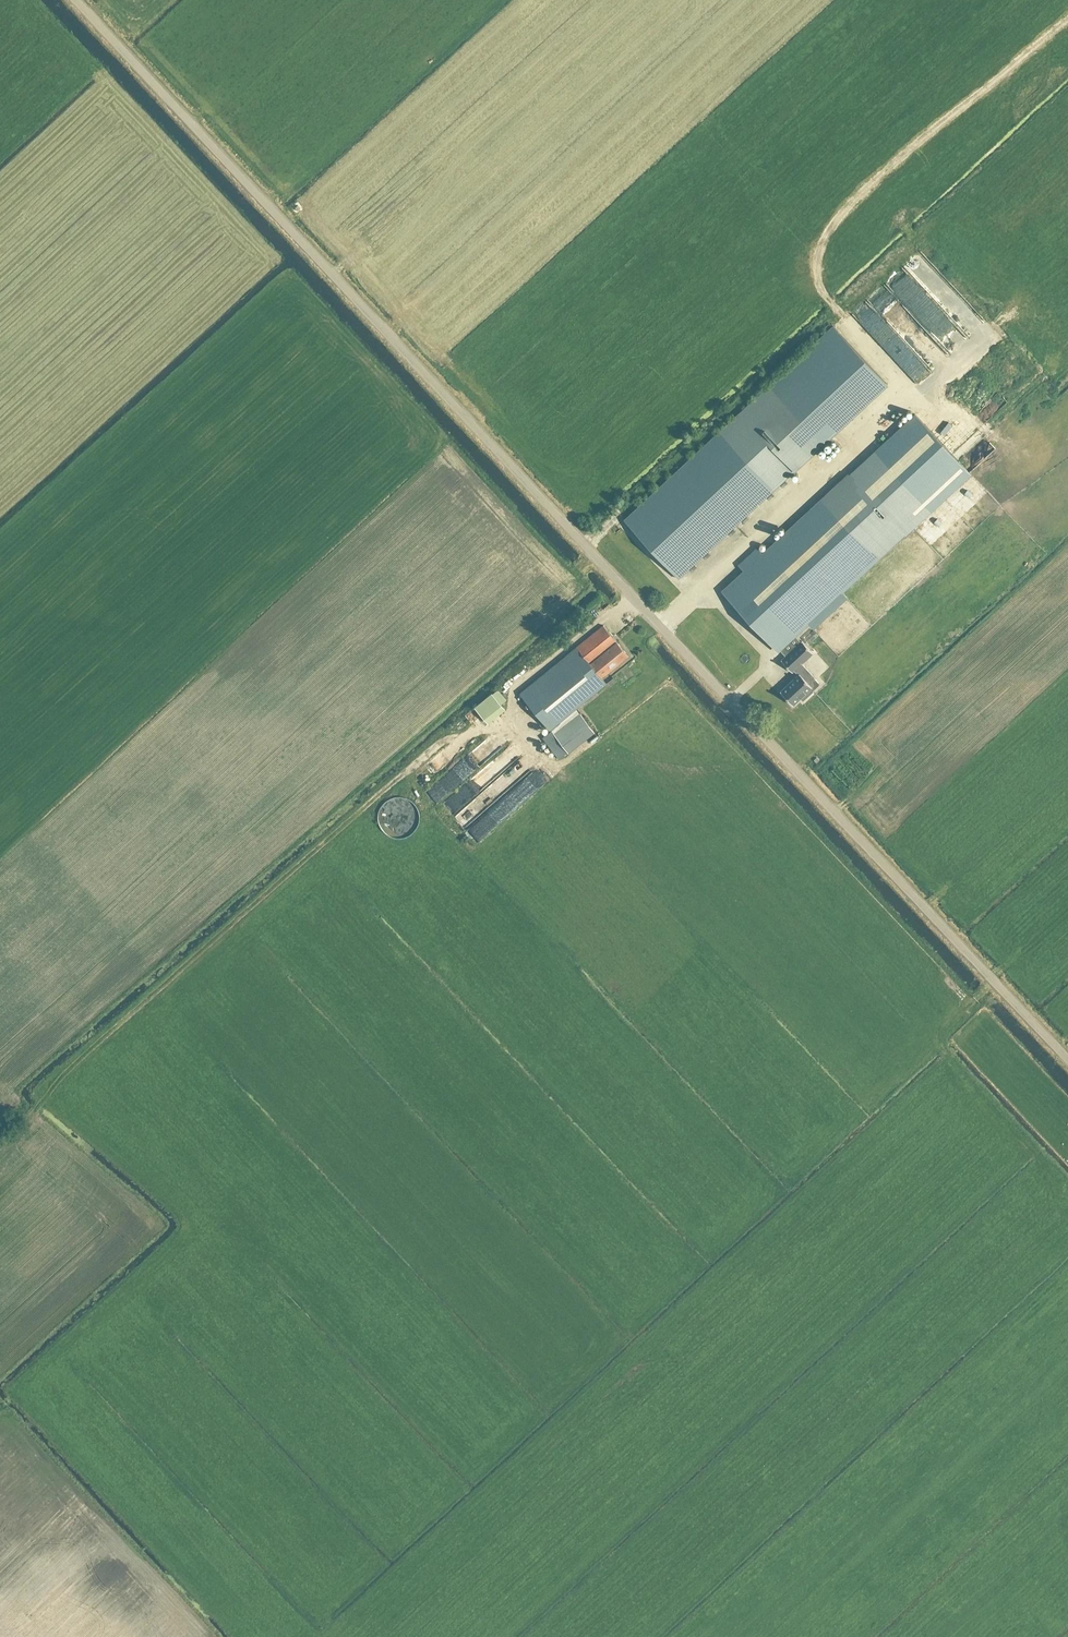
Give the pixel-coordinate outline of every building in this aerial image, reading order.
[(871,299),(897,325),(912,311),(886,285),(871,299)] [(936,316),(946,316),(946,308),(936,308),(936,316)] [(874,330),(905,360),(916,349),(885,319),(874,330)] [(833,325),(624,519),(678,578),(887,384),(833,325)] [(969,472),(915,413),(763,554),(757,547),(738,564),(745,571),(723,591),(777,650),(969,472)] [(579,712),(576,708),(581,704),(580,703),(606,682),(602,677),(629,654),(603,624),(520,692),(550,729),(551,730),(542,737),(549,746),(545,749),(551,757),(555,754),(559,759),(568,751),(553,732),(577,714),(579,712)] [(802,640),(781,659),(792,672),(794,670),(798,674),(780,690),(793,704),(800,698),(803,701),(813,690),(811,688),(812,686),(808,682),(815,676),(802,663),(813,652),(802,640)] [(503,699),(507,696),(500,685),(475,701),(487,719),(507,706),(503,699)] [(553,732),(568,751),(592,733),(577,714),(553,732)] [(454,809),(476,794),(485,801),(493,795),(495,793),(506,786),(525,763),(519,753),(523,749),(513,740),(501,749),(488,764),(468,777),(464,783),(460,785),(456,789),(447,796),(445,798),(449,805),(454,809)] [(532,763),(472,826),(484,838),(545,775),(532,763)] [(435,800),(447,787),(438,779),(426,792),(435,800)]
